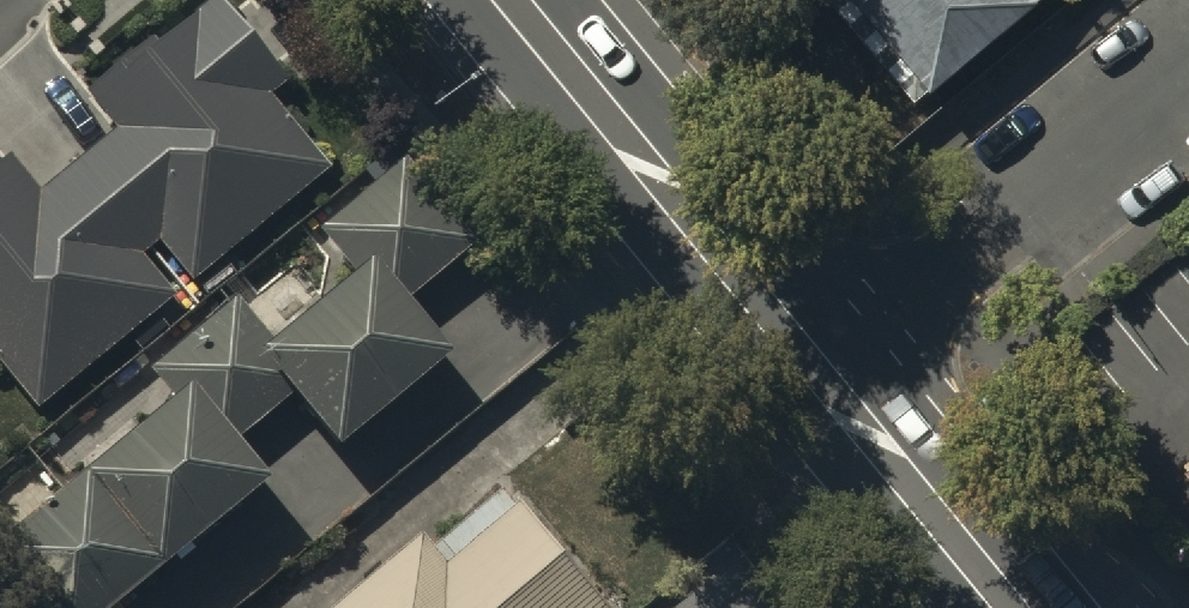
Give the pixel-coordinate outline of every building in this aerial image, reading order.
[(37,405),(174,293),(139,251),(158,236),(191,275),(325,165),(264,90),(285,73),(225,0),(201,0),(155,38),(151,33),(82,90),(110,125),(40,181),(12,147),(0,156),(0,360),(37,405)] [(935,95),(1048,0),(854,0),(935,95)] [(401,154),(315,227),(351,269),(369,254),(404,296),(473,238),(401,154)] [(369,254),(351,269),(272,335),(257,348),(293,391),(336,442),(448,349),(404,296),(369,254)] [(257,348),(272,335),(236,292),(146,367),(169,393),(189,376),(239,436),(293,391),(257,348)] [(239,436),(189,376),(169,393),(0,534),(0,565),(36,607),(109,607),(270,473),(239,436)] [(509,495),(438,554),(428,542),(348,607),(603,607),(509,495)]
